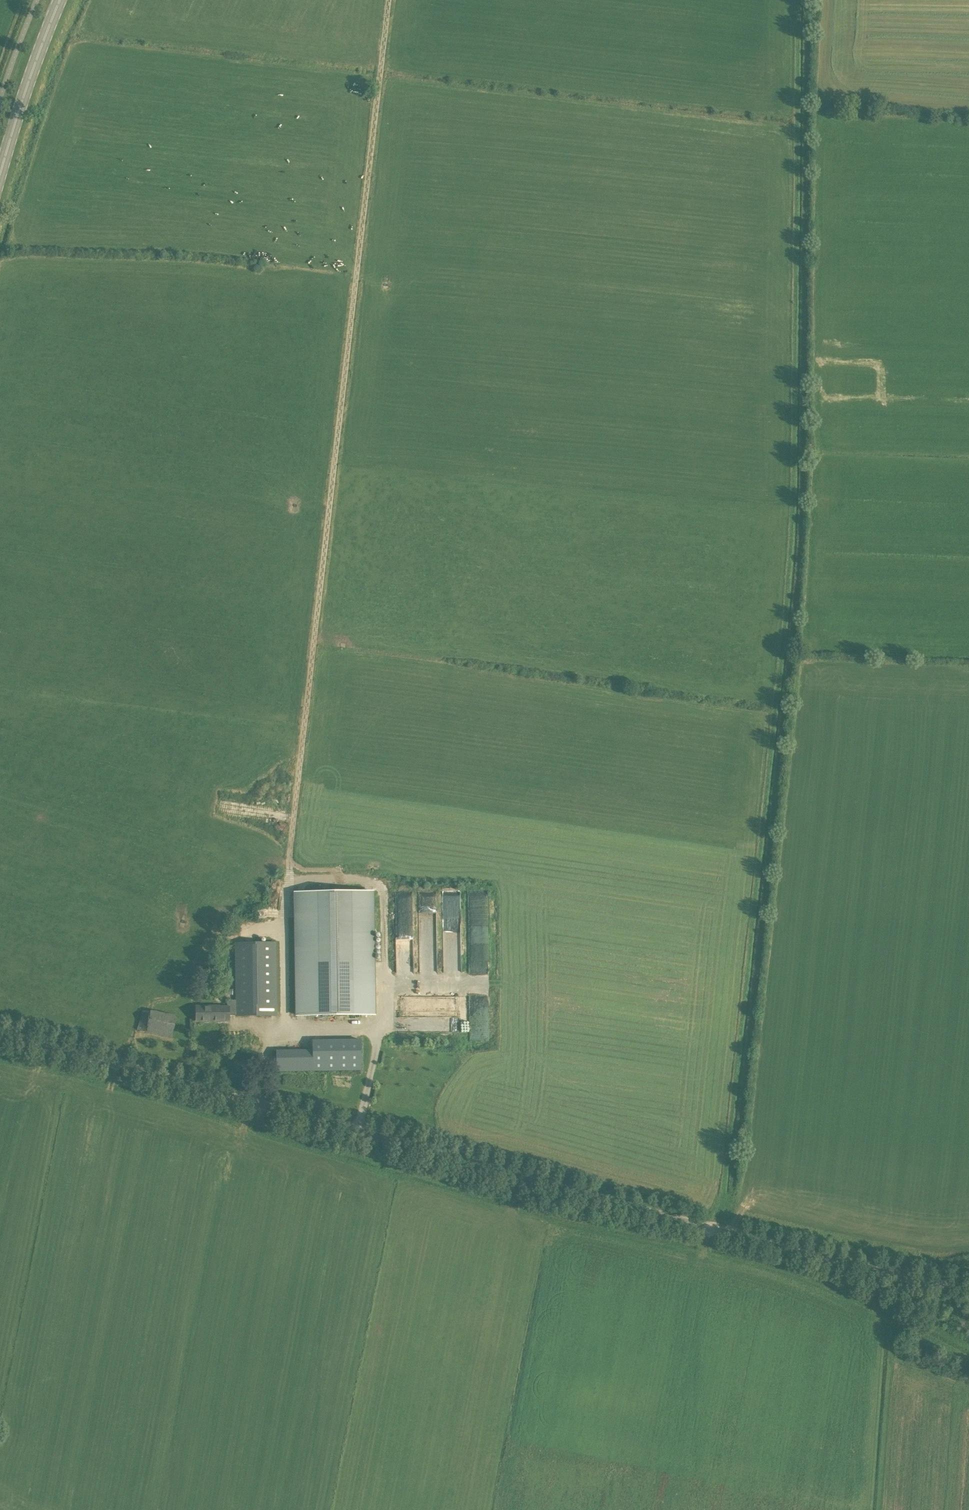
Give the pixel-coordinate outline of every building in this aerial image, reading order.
[(297,1015),(374,1014),(372,891),(295,892),(297,1015)] [(410,891),(395,891),(395,940),(412,939),(412,930),(402,930),(402,927),(411,927),(410,891)] [(488,893),(469,894),(469,924),(488,923),(488,893)] [(236,1000),(236,1015),(236,1016),(277,1015),(276,942),(235,942),(236,1000)] [(457,1009),(457,995),(400,994),(399,1008),(457,1009)] [(219,1005),(196,1006),(196,1020),(209,1020),(209,1021),(219,1021),(230,1021),(230,1017),(230,1015),(229,1005),(227,1005),(219,1005)] [(172,1038),(176,1015),(151,1010),(150,1012),(142,1010),(137,1030),(172,1038)] [(277,1049),(277,1071),(312,1071),(313,1071),(313,1049),(277,1049)]
